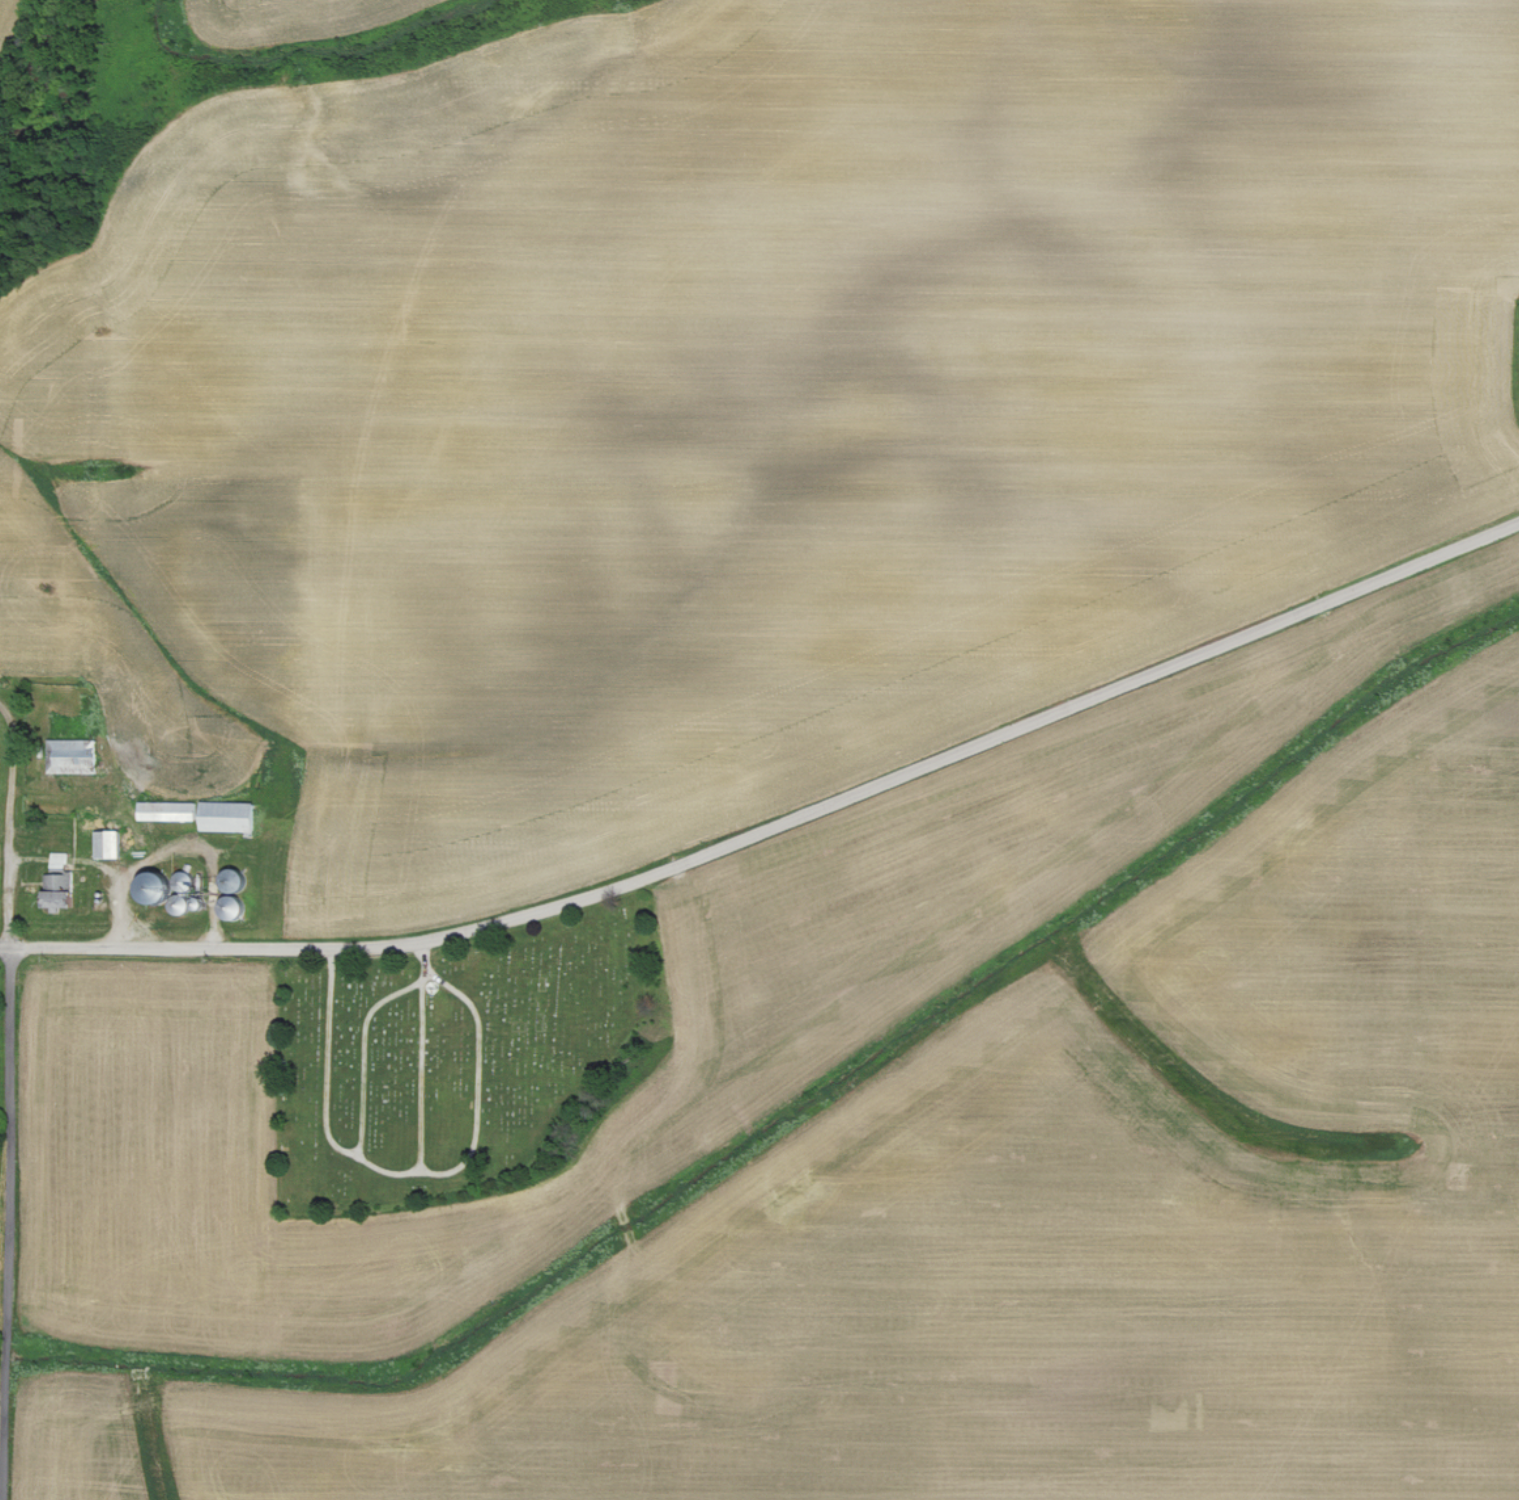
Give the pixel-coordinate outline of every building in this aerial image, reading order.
[(62,749),(62,771),(102,771),(102,740),(57,740),(57,749),(62,749)] [(142,821),(200,821),(200,803),(143,802),(142,821)] [(203,802),(203,831),(261,832),(262,803),(203,802)] [(71,868),(71,853),(55,853),(55,868),(71,868)] [(231,870),(231,892),(246,893),(247,871),(231,870)] [(49,874),(49,913),(61,914),(61,908),(80,908),(80,892),(75,892),(75,875),(49,874)] [(200,893),(200,874),(153,874),(153,884),(141,884),(141,904),(177,904),(176,914),(195,915),(196,893),(200,893)]
